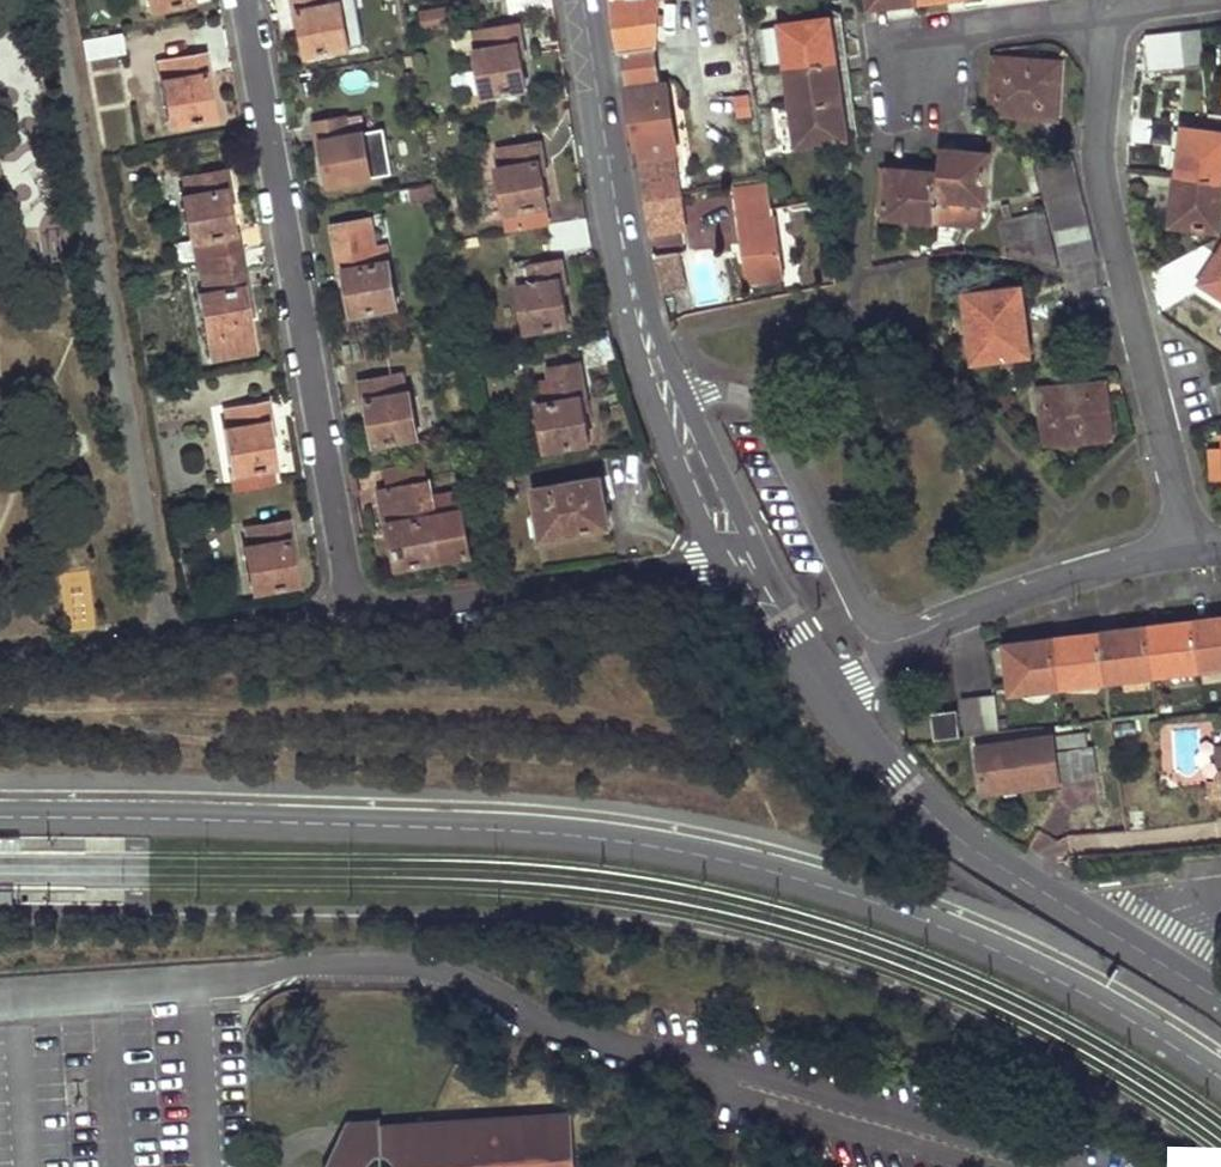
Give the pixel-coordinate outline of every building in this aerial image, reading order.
[(295,11),(298,12),(304,51),(347,43),(339,0),(337,0),(334,1),(333,0),(293,0),(295,11)] [(510,10),(553,4),(552,0),(508,0),(510,10)] [(624,54),(658,49),(661,0),(615,0),(624,54)] [(446,4),(418,9),(420,23),(448,19),(446,4)] [(830,21),(781,27),(786,59),(788,68),(836,61),(830,21)] [(478,46),(471,47),(479,93),(522,86),(516,44),(519,44),(516,23),(475,29),(478,46)] [(781,27),(761,30),(765,63),(786,59),(781,27)] [(1203,28),(1184,31),(1189,69),(1206,68),(1207,68),(1203,28)] [(119,29),(81,37),(84,56),(124,49),(119,29)] [(1184,31),(1166,32),(1170,72),(1189,69),(1184,31)] [(1166,32),(1147,35),(1148,39),(1152,74),(1170,72),(1166,32)] [(165,73),(158,74),(167,120),(209,112),(201,70),(206,69),(202,49),(162,57),(165,73)] [(658,49),(624,54),(626,72),(628,86),(662,80),(657,51),(658,49)] [(836,61),(788,68),(793,107),(842,100),(836,61)] [(995,61),(991,117),(1024,118),(1025,112),(1044,114),(1044,104),(1058,106),(1060,65),(995,61)] [(662,80),(628,86),(648,206),(681,201),(684,201),(662,80)] [(842,100),(793,107),(798,145),(847,139),(842,100)] [(1025,112),(1024,118),(1057,121),(1058,106),(1044,104),(1044,114),(1025,112)] [(359,110),(344,113),(348,130),(363,127),(359,110)] [(344,113),(312,119),(318,148),(321,148),(327,180),(372,171),(363,130),(363,127),(348,130),(344,113)] [(376,127),(363,130),(372,171),(384,169),(376,127)] [(1180,179),(1216,184),(1220,185),(1220,154),(1219,154),(1220,144),(1220,135),(1188,129),(1180,179)] [(501,164),(495,165),(503,212),(545,205),(548,223),(585,217),(584,212),(581,194),(544,201),(538,160),(541,160),(537,138),(498,146),(501,164)] [(943,152),(942,161),(963,163),(963,154),(943,152)] [(941,175),(938,221),(985,224),(989,156),(963,154),(963,163),(942,161),(941,175)] [(186,191),(181,192),(189,238),(172,242),(176,258),(194,255),(197,254),(237,247),(234,227),(229,228),(222,187),(227,185),(223,165),(184,172),(186,191)] [(893,171),(882,170),(880,214),(890,215),(892,181),(893,171)] [(913,172),(893,171),(892,181),(912,182),(913,172)] [(890,215),(890,218),(938,221),(941,175),(913,172),(912,182),(892,181),(890,215)] [(377,177),(319,188),(322,200),(379,188),(377,177)] [(1172,224),(1219,231),(1220,218),(1220,202),(1213,201),(1216,184),(1180,179),(1172,224)] [(773,219),(767,182),(737,187),(749,283),(784,278),(775,219),(773,219)] [(681,201),(648,206),(653,235),(685,229),(681,201)] [(330,222),(332,234),(338,271),(344,270),(351,312),(396,304),(387,256),(385,242),(373,245),(368,216),(330,222)] [(548,223),(543,223),(547,249),(589,243),(585,217),(548,223)] [(237,247),(197,254),(203,289),(198,290),(209,354),(250,346),(242,302),(246,301),(237,247)] [(682,253),(657,257),(657,258),(664,295),(688,291),(682,253)] [(1201,287),(1220,300),(1220,256),(1201,287)] [(559,258),(512,267),(523,328),(565,321),(558,279),(562,279),(559,258)] [(1022,290),(1008,292),(1009,304),(1019,302),(1021,321),(1026,320),(1022,290)] [(1008,292),(966,297),(974,363),(1030,356),(1026,320),(1021,321),(1019,302),(1009,304),(1008,292)] [(552,398),(533,401),(541,445),(586,438),(578,395),(581,395),(576,366),(615,358),(607,331),(572,337),(575,359),(545,365),(549,382),(556,381),(558,396),(552,398)] [(399,371),(358,378),(361,400),(366,399),(372,440),(415,433),(407,387),(403,388),(399,371)] [(556,381),(549,382),(552,398),(558,396),(556,381)] [(1105,384),(1073,387),(1074,393),(1093,390),(1093,400),(1107,400),(1105,384)] [(1073,387),(1039,390),(1044,445),(1111,440),(1107,400),(1093,400),(1093,390),(1074,393),(1073,387)] [(225,423),(218,424),(230,489),(274,482),(263,422),(265,421),(261,400),(222,407),(225,423)] [(1211,449),(1212,483),(1220,483),(1220,448),(1211,449)] [(421,457),(381,464),(385,483),(425,476),(421,457)] [(600,470),(533,482),(542,532),(608,521),(600,470)] [(483,471),(470,474),(472,488),(485,486),(483,471)] [(385,483),(376,484),(382,521),(387,520),(393,561),(467,550),(456,489),(427,493),(425,476),(385,483)] [(245,540),(240,541),(249,587),(291,579),(283,537),(287,537),(284,517),(242,524),(245,540)] [(1215,621),(1197,624),(1198,633),(1216,631),(1215,621)] [(1198,633),(1202,669),(1220,667),(1220,621),(1215,621),(1216,631),(1198,633)] [(1169,637),(1150,639),(1155,675),(1202,669),(1198,633),(1197,624),(1167,627),(1169,637)] [(1167,627),(1149,629),(1150,639),(1169,637),(1167,627)] [(1123,643),(1104,645),(1109,681),(1155,675),(1150,639),(1149,629),(1121,633),(1123,643)] [(1121,633),(1102,635),(1104,645),(1123,643),(1121,633)] [(1076,649),(1056,651),(1061,687),(1109,681),(1104,645),(1102,635),(1075,639),(1076,649)] [(1075,639),(1055,641),(1056,651),(1076,649),(1075,639)] [(1029,654),(1010,657),(1014,692),(1061,687),(1056,651),(1055,641),(1028,644),(1029,654)] [(1028,644),(1009,647),(1010,657),(1029,654),(1028,644)] [(969,736),(1001,733),(997,697),(965,701),(969,736)] [(959,711),(935,714),(938,740),(962,737),(959,711)] [(1054,736),(980,749),(986,794),(1084,781),(1081,755),(1080,751),(1083,751),(1082,735),(1054,739),(1054,736)] [(1095,752),(1081,755),(1084,781),(1099,779),(1095,752)] [(1213,778),(1214,787),(1208,788),(1209,800),(1220,799),(1220,777),(1213,778)] [(1220,807),(1220,799),(1209,800),(1210,808),(1220,807)] [(21,837),(0,837),(0,849),(21,849),(21,846),(21,837)] [(14,904),(14,895),(14,892),(0,892),(0,904),(14,904)] [(571,1110),(543,1112),(547,1166),(575,1166),(571,1110)] [(543,1112),(524,1114),(528,1166),(547,1166),(543,1112)] [(524,1114),(473,1117),(474,1123),(451,1134),(428,1126),(404,1135),(382,1137),(384,1155),(388,1154),(393,1161),(394,1166),(528,1166),(524,1114)] [(368,1162),(373,1157),(384,1155),(382,1137),(404,1135),(428,1126),(451,1134),(474,1123),(473,1117),(381,1124),(380,1116),(347,1118),(324,1166),(368,1166),(368,1162)]
